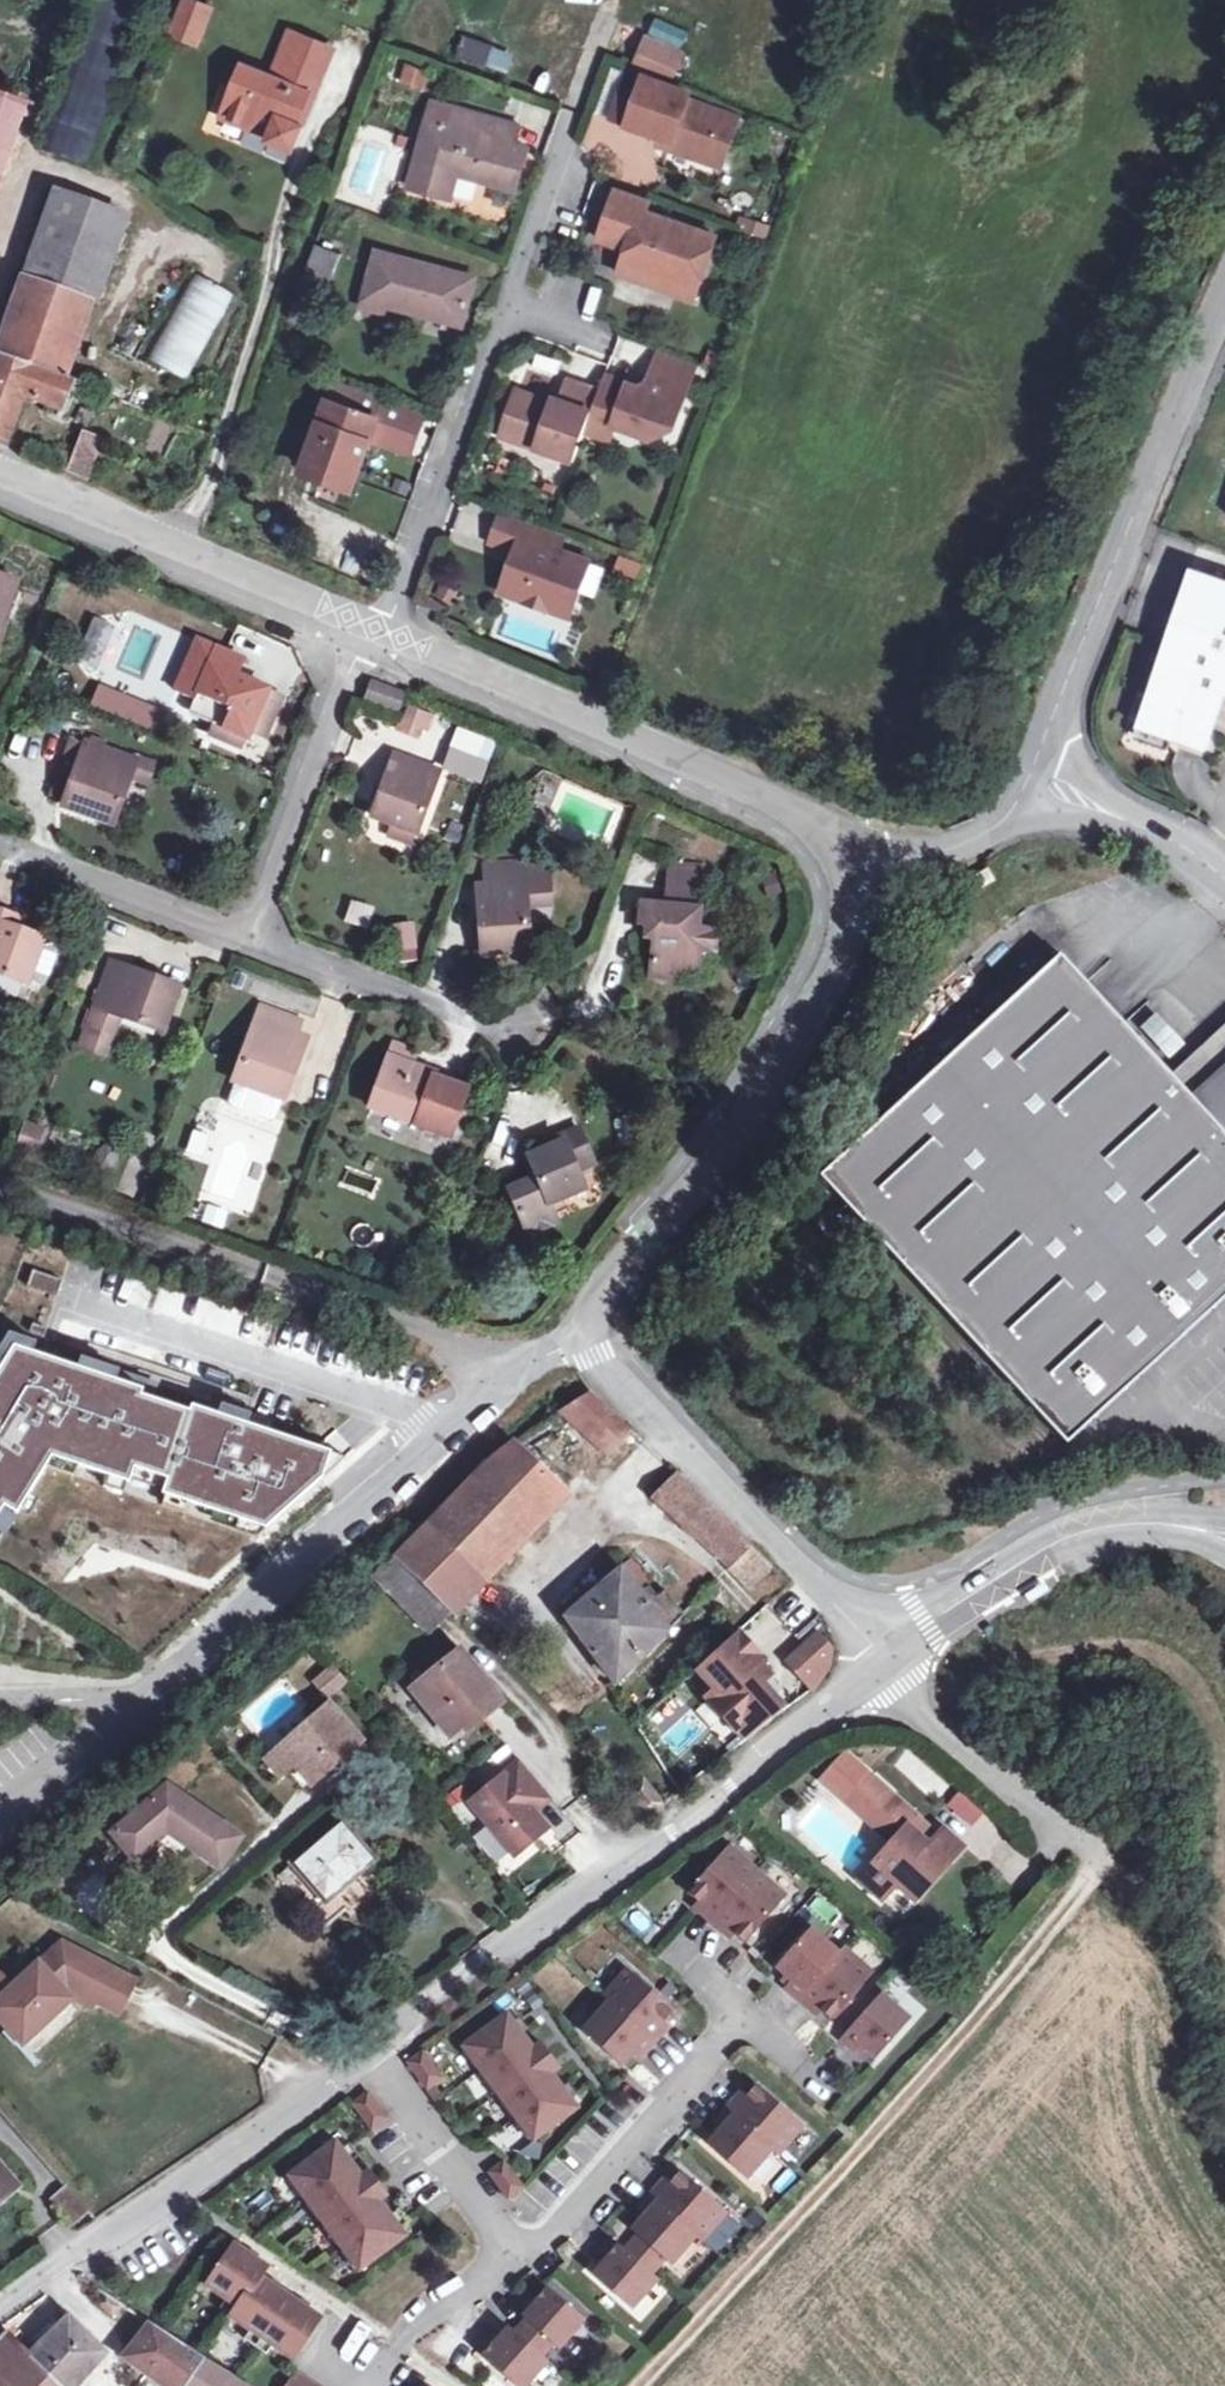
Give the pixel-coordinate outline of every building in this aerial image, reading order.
[(197,48),(216,7),(200,0),(181,0),(166,35),(197,48)] [(463,28),(454,56),(486,66),(494,38),(463,28)] [(289,31),(273,75),(280,77),(296,33),(289,31)] [(280,77),(273,75),(246,65),(226,117),(250,126),(252,121),(276,130),(273,138),(298,147),(306,124),(300,122),(306,106),(312,109),(335,48),(296,33),(280,77)] [(675,80),(683,59),(646,44),(637,65),(675,80)] [(398,84),(426,89),(430,68),(403,62),(398,84)] [(637,96),(627,125),(661,137),(671,140),(669,147),(709,161),(726,112),(686,98),(689,91),(643,77),(637,96)] [(637,96),(622,91),(612,120),(627,125),(637,96)] [(522,142),(529,121),(442,92),(412,176),(453,190),(462,167),(525,189),(539,148),(522,142)] [(0,94),(0,123),(9,98),(0,94)] [(306,124),(312,109),(306,106),(300,122),(306,124)] [(737,116),(726,112),(709,161),(720,165),(737,116)] [(671,140),(661,137),(659,144),(669,147),(671,140)] [(651,200),(616,188),(604,224),(632,234),(628,246),(619,270),(696,297),(717,234),(647,210),(651,200)] [(56,192),(47,219),(120,244),(130,218),(56,192)] [(740,216),(736,228),(765,237),(769,225),(740,216)] [(47,219),(25,279),(91,303),(98,306),(120,244),(47,219)] [(632,234),(604,224),(599,236),(628,246),(632,234)] [(445,303),(444,310),(467,317),(482,270),(385,238),(368,294),(393,302),(396,294),(429,305),(431,299),(445,303)] [(311,340),(341,255),(316,246),(289,321),(302,325),(298,336),(311,340)] [(187,382),(234,295),(193,273),(146,360),(187,382)] [(25,279),(8,325),(59,343),(50,371),(65,375),(91,303),(25,279)] [(8,325),(0,347),(0,443),(8,446),(25,398),(61,410),(70,382),(72,378),(65,375),(50,371),(59,343),(8,325)] [(641,381),(607,370),(595,405),(617,413),(615,418),(636,425),(639,417),(664,425),(675,420),(689,378),(654,365),(649,377),(641,381)] [(505,430),(577,455),(588,424),(595,405),(557,393),(556,397),(521,385),(505,430)] [(328,395),(293,487),(343,506),(363,452),(403,466),(418,427),(328,395)] [(617,413),(595,405),(588,424),(610,432),(615,418),(617,413)] [(90,423),(94,412),(85,410),(81,420),(90,423)] [(76,456),(57,449),(52,463),(85,477),(100,439),(85,434),(76,456)] [(529,518),(523,533),(560,546),(565,531),(553,526),(529,518)] [(560,546),(523,533),(516,552),(521,553),(518,562),(513,561),(503,589),(551,607),(556,593),(576,599),(591,557),(560,546)] [(1190,569),(1163,647),(1136,727),(1204,750),(1223,694),(1224,694),(1224,580),(1190,569)] [(20,583),(0,575),(0,637),(20,583)] [(556,593),(551,607),(571,614),(576,599),(556,593)] [(75,661),(93,668),(110,624),(92,617),(75,661)] [(200,640),(190,663),(214,673),(224,650),(200,640)] [(224,726),(219,737),(245,747),(251,732),(266,738),(272,725),(256,718),(269,690),(249,681),(241,685),(235,682),(245,659),(224,650),(214,673),(190,663),(177,691),(197,699),(196,703),(200,716),(216,722),(224,726)] [(157,731),(165,710),(98,682),(89,703),(157,731)] [(367,700),(384,706),(389,694),(391,690),(374,684),(367,700)] [(284,696),(269,690),(256,718),(272,725),(284,696)] [(389,694),(384,706),(399,712),(404,699),(389,694)] [(408,704),(396,727),(420,740),(432,716),(408,704)] [(211,734),(219,737),(224,726),(216,722),(211,734)] [(68,755),(81,760),(88,742),(75,738),(68,755)] [(115,825),(132,776),(151,782),(157,763),(139,756),(138,760),(88,742),(81,760),(68,755),(55,792),(68,796),(64,806),(69,808),(108,822),(115,825)] [(392,823),(418,833),(441,771),(397,755),(383,790),(379,802),(373,817),(392,823)] [(372,799),(379,802),(383,790),(376,788),(372,799)] [(413,846),(418,833),(392,823),(387,836),(413,846)] [(672,856),(669,881),(701,885),(703,859),(672,856)] [(525,863),(526,882),(526,887),(550,885),(549,861),(525,863)] [(488,865),(489,884),(526,882),(525,863),(488,865)] [(652,977),(674,979),(675,970),(699,971),(702,949),(714,951),(716,951),(718,927),(697,925),(701,885),(669,881),(667,907),(662,909),(657,904),(642,902),(640,924),(656,926),(652,977)] [(482,923),(483,936),(484,953),(531,949),(528,905),(526,887),(526,882),(489,884),(480,885),(482,923)] [(550,885),(526,887),(528,905),(550,902),(550,885)] [(29,983),(31,979),(45,941),(46,938),(18,928),(2,922),(5,911),(0,909),(0,972),(29,983)] [(22,917),(5,911),(2,922),(18,928),(22,917)] [(45,941),(31,979),(44,984),(49,981),(60,951),(58,946),(45,941)] [(675,970),(674,979),(711,981),(714,951),(702,949),(699,971),(675,970)] [(1067,954),(826,1173),(1072,1442),(1224,1302),(1224,1030),(1176,1074),(1067,954)] [(110,1055),(124,1016),(165,1031),(181,987),(112,962),(82,1044),(110,1055)] [(291,1050),(297,1033),(302,1020),(262,1006),(235,1080),(236,1081),(284,1098),(286,1099),(303,1055),(291,1050)] [(1167,1060),(1185,1045),(1157,1010),(1139,1026),(1167,1060)] [(309,1037),(297,1033),(291,1050),(303,1055),(309,1037)] [(468,1090),(436,1077),(437,1073),(414,1063),(418,1053),(397,1044),(392,1055),(390,1055),(371,1106),(451,1136),(462,1108),(468,1090)] [(284,1098),(236,1081),(229,1101),(232,1106),(272,1120),(277,1118),(284,1098)] [(565,1140),(552,1146),(531,1154),(539,1174),(508,1186),(519,1215),(585,1189),(577,1169),(594,1162),(580,1127),(563,1134),(565,1140)] [(549,1140),(552,1146),(565,1140),(563,1134),(549,1140)] [(227,1214),(209,1208),(205,1220),(223,1226),(227,1214)] [(42,1451),(124,1479),(125,1476),(129,1465),(163,1477),(159,1488),(158,1491),(266,1529),(347,1458),(237,1421),(219,1415),(192,1406),(190,1412),(142,1396),(144,1390),(117,1381),(78,1368),(15,1347),(0,1367),(0,1504),(5,1507),(7,1508),(42,1451)] [(120,1370),(82,1357),(78,1368),(117,1381),(120,1370)] [(636,1438),(597,1400),(569,1421),(613,1464),(636,1438)] [(241,1411),(222,1404),(219,1415),(237,1421),(241,1411)] [(492,1473),(438,1530),(492,1584),(571,1502),(521,1454),(492,1473)] [(129,1465),(125,1476),(159,1488),(163,1477),(129,1465)] [(738,1579),(760,1557),(684,1484),(663,1506),(738,1579)] [(459,1618),(492,1584),(438,1530),(404,1565),(430,1590),(459,1618)] [(738,1579),(734,1583),(749,1598),(775,1573),(760,1557),(738,1579)] [(430,1590),(404,1565),(379,1586),(408,1614),(430,1590)] [(640,1572),(631,1579),(645,1598),(654,1592),(640,1572)] [(775,1573),(749,1598),(752,1602),(779,1576),(775,1573)] [(620,1689),(672,1640),(692,1621),(673,1600),(667,1604),(657,1613),(648,1603),(645,1598),(631,1579),(629,1576),(573,1622),(620,1689)] [(459,1618),(430,1590),(408,1614),(438,1640),(459,1618)] [(657,1613),(667,1604),(659,1594),(648,1603),(657,1613)] [(771,1655),(794,1638),(768,1604),(745,1621),(771,1655)] [(764,1664),(744,1642),(703,1677),(723,1700),(714,1708),(750,1748),(788,1719),(767,1694),(775,1686),(759,1668),(764,1664)] [(829,1684),(839,1661),(825,1644),(797,1667),(819,1697),(829,1684)] [(467,1660),(423,1696),(458,1739),(484,1719),(490,1726),(509,1709),(467,1660)] [(333,1663),(311,1678),(325,1698),(346,1683),(333,1663)] [(341,1714),(291,1756),(305,1771),(323,1792),(347,1771),(372,1750),(364,1741),(341,1714)] [(904,1745),(889,1762),(936,1804),(951,1787),(904,1745)] [(291,1756),(278,1767),(291,1783),(305,1771),(291,1756)] [(557,1804),(527,1768),(481,1807),(524,1860),(553,1836),(540,1818),(557,1804)] [(879,1782),(856,1805),(892,1841),(858,1876),(881,1897),(897,1880),(915,1898),(964,1850),(946,1831),(938,1839),(915,1817),(879,1782)] [(187,1786),(131,1836),(151,1858),(185,1828),(229,1863),(251,1839),(187,1786)] [(970,1828),(985,1811),(960,1788),(945,1806),(970,1828)] [(652,1828),(671,1813),(650,1789),(633,1803),(652,1828)] [(300,1867),(336,1910),(387,1868),(351,1825),(300,1867)] [(770,1879),(741,1853),(699,1901),(714,1914),(709,1920),(722,1932),(770,1879)] [(799,1904),(770,1879),(722,1932),(735,1944),(740,1938),(756,1952),(799,1904)] [(848,1964),(820,1939),(785,1977),(800,1991),(794,1998),(807,2010),(808,2009),(848,1964)] [(76,2002),(75,2002),(73,2000),(79,1995),(106,2009),(122,1978),(73,1953),(24,1998),(1,1974),(0,1975),(0,2021),(4,2017),(35,2051),(81,2008),(76,2002)] [(853,1959),(848,1964),(808,2009),(820,2022),(825,2017),(840,2030),(842,2029),(871,1995),(881,1984),(853,1959)] [(685,2019),(639,1976),(613,2003),(618,2008),(664,2051),(676,2038),(671,2034),(685,2019)] [(122,1978),(106,2009),(131,2022),(147,1991),(122,1978)] [(73,2000),(75,2002),(102,2016),(106,2009),(79,1995),(73,2000)] [(886,2009),(871,1995),(842,2029),(856,2042),(886,2009)] [(918,2031),(889,2005),(886,2009),(856,2042),(849,2050),(863,2063),(869,2056),(884,2069),(918,2031)] [(664,2051),(618,2008),(593,2037),(631,2073),(645,2058),(652,2065),(664,2051)] [(542,2051),(516,2016),(470,2050),(542,2148),(588,2114),(562,2079),(542,2051)] [(569,2073),(549,2046),(542,2051),(562,2079),(569,2073)] [(450,2082),(431,2055),(415,2067),(435,2094),(450,2082)] [(747,2104),(735,2117),(782,2159),(787,2164),(813,2135),(766,2093),(752,2109),(747,2104)] [(375,2097),(360,2108),(379,2135),(394,2124),(375,2097)] [(782,2159),(735,2117),(723,2131),(730,2137),(717,2152),(756,2187),(782,2159)] [(495,2132),(507,2146),(523,2134),(511,2120),(495,2132)] [(342,2146),(294,2181),(366,2279),(414,2242),(388,2208),(368,2180),(342,2146)] [(27,2197),(0,2166),(0,2220),(27,2197)] [(527,2188),(512,2167),(497,2178),(516,2205),(532,2194),(527,2188)] [(375,2175),(368,2180),(388,2208),(395,2202),(375,2175)] [(671,2189),(658,2203),(705,2244),(710,2249),(736,2220),(690,2179),(676,2194),(671,2189)] [(64,2209),(78,2226),(95,2215),(79,2197),(64,2209)] [(705,2244),(658,2203),(647,2216),(654,2222),(640,2238),(645,2242),(674,2269),(680,2273),(705,2244)] [(103,2224),(95,2215),(78,2226),(87,2236),(103,2224)] [(674,2269),(645,2242),(631,2257),(661,2283),(674,2269)] [(631,2257),(620,2246),(607,2260),(614,2267),(601,2282),(640,2317),(666,2288),(661,2283),(631,2257)] [(274,2272),(243,2249),(216,2288),(235,2301),(228,2311),(259,2333),(252,2343),(274,2359),(281,2349),(301,2362),(328,2323),(268,2282),(274,2272)] [(534,2326),(522,2339),(550,2364),(561,2351),(567,2356),(592,2327),(556,2295),(531,2323),(534,2326)] [(132,2311),(117,2300),(109,2313),(125,2322),(132,2311)] [(15,2385),(93,2385),(116,2364),(82,2328),(43,2366),(21,2342),(12,2349),(6,2341),(0,2345),(0,2369),(15,2385)] [(195,2353),(164,2332),(144,2357),(168,2375),(162,2383),(167,2385),(200,2385),(214,2365),(195,2353)] [(483,2356),(516,2385),(541,2385),(555,2369),(550,2364),(522,2339),(516,2334),(503,2348),(496,2342),(483,2356)] [(200,2385),(244,2385),(214,2365),(200,2385)] [(0,2369),(0,2385),(15,2385),(0,2369)]
